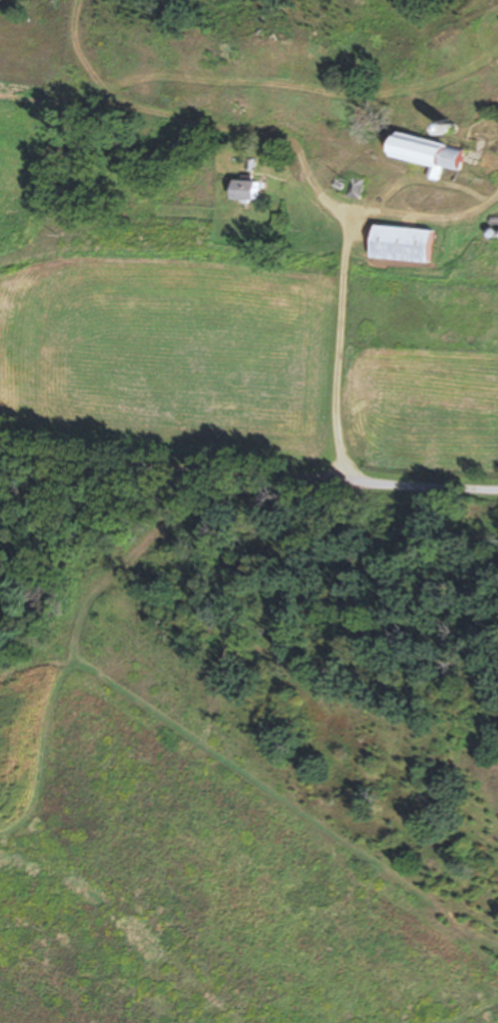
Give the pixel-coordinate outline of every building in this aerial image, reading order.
[(462,148),(394,131),(388,156),(430,167),(427,178),(438,181),(441,166),(456,170),(462,148)] [(362,179),(349,178),(348,196),(360,197),(362,179)] [(257,180),(232,180),(232,201),(257,201),(257,180)] [(428,263),(431,230),(374,225),(371,258),(428,263)]
